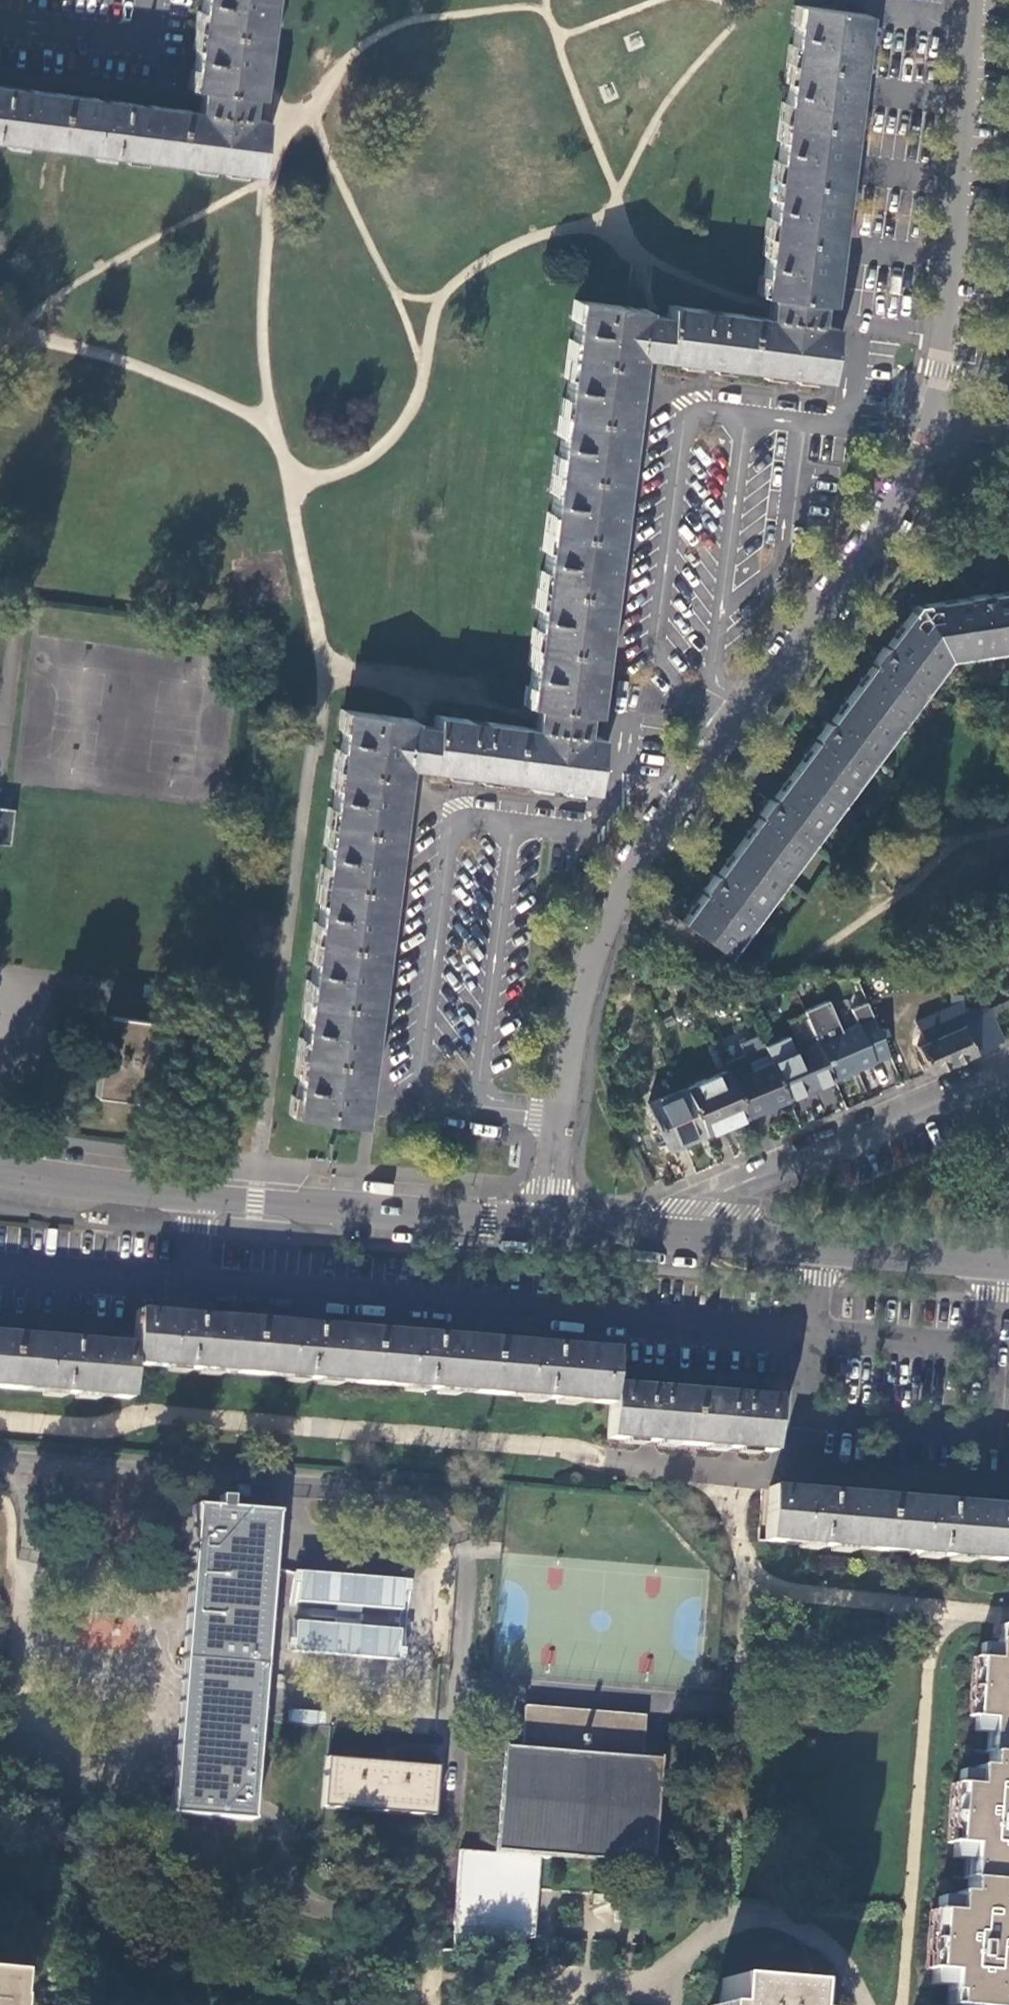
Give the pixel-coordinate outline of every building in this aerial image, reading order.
[(191,90),(199,91),(252,98),(260,99),(273,0),(203,0),(191,90)] [(760,295),(768,296),(818,301),(828,302),(862,14),(835,11),(794,7),(760,295)] [(252,98),(199,91),(198,102),(197,114),(165,110),(62,96),(0,88),(0,141),(258,174),(265,120),(250,118),(250,110),(252,98)] [(818,301),(768,296),(767,307),(766,317),(669,307),(667,320),(663,362),(828,380),(834,325),(816,323),(817,312),(818,301)] [(663,362),(667,320),(647,318),(647,311),(578,302),(529,707),(538,708),(589,715),(598,716),(641,360),(651,361),(663,362)] [(991,600),(990,598),(970,600),(971,603),(929,608),(914,616),(890,648),(887,647),(875,662),(877,665),(832,723),(830,722),(818,737),(821,738),(774,799),(772,798),(760,813),(762,814),(717,874),(715,872),(703,887),(705,889),(682,919),(728,953),(866,773),(950,664),(1008,655),(1008,598),(991,600)] [(589,715),(538,708),(536,729),(437,717),(436,727),(431,769),(597,791),(603,739),(587,737),(589,715)] [(431,769),(436,727),(415,724),(415,719),(349,710),(293,1114),(361,1123),(410,766),(431,769)] [(10,843),(14,808),(0,806),(0,842),(10,843)] [(989,1010),(993,1019),(1008,1012),(1008,1001),(989,1010)] [(963,1026),(966,1006),(923,1024),(930,1040),(963,1026)] [(976,1054),(1003,1042),(993,1019),(989,1010),(988,1010),(966,1006),(963,1026),(976,1054)] [(167,1022),(107,1015),(97,1094),(157,1103),(167,1022)] [(888,1056),(873,1021),(817,1043),(833,1080),(888,1056)] [(925,1074),(976,1054),(963,1026),(930,1040),(918,1046),(921,1054),(917,1056),(925,1074)] [(759,1034),(739,1043),(743,1054),(723,1063),(727,1071),(746,1116),(787,1098),(765,1047),(759,1034)] [(795,1053),(788,1037),(765,1047),(787,1098),(833,1080),(817,1043),(795,1053)] [(727,1071),(685,1089),(705,1134),(746,1116),(727,1071)] [(705,1134),(685,1089),(649,1104),(668,1149),(705,1134)] [(816,1093),(819,1108),(836,1104),(833,1089),(816,1093)] [(134,1326),(133,1343),(131,1363),(608,1403),(610,1383),(612,1349),(135,1310),(134,1326)] [(128,1397),(131,1363),(133,1343),(0,1333),(0,1387),(128,1397)] [(610,1383),(608,1403),(605,1436),(773,1451),(776,1397),(610,1383)] [(769,1486),(764,1538),(1004,1558),(1008,1507),(769,1486)] [(169,1810),(251,1816),(274,1511),(194,1504),(169,1810)] [(288,1650),(405,1659),(411,1578),(295,1568),(288,1650)] [(1001,1625),(999,1644),(982,1643),(974,1730),(992,1732),(989,1766),(979,1766),(978,1771),(962,1770),(955,1858),(972,1859),(968,1894),(957,1893),(956,1899),(938,1897),(931,1985),(949,1986),(948,2004),(951,2004),(1004,2004),(1005,1991),(1008,1992),(1008,1625),(1001,1625)] [(519,1746),(505,1745),(498,1851),(460,1846),(455,1949),(503,1942),(534,1936),(541,1853),(649,1860),(657,1756),(640,1752),(642,1715),(523,1707),(519,1746)] [(433,1766),(325,1756),(322,1805),(432,1813),(433,1766)] [(797,1989),(716,1983),(715,2004),(796,2004),(797,1989)]
